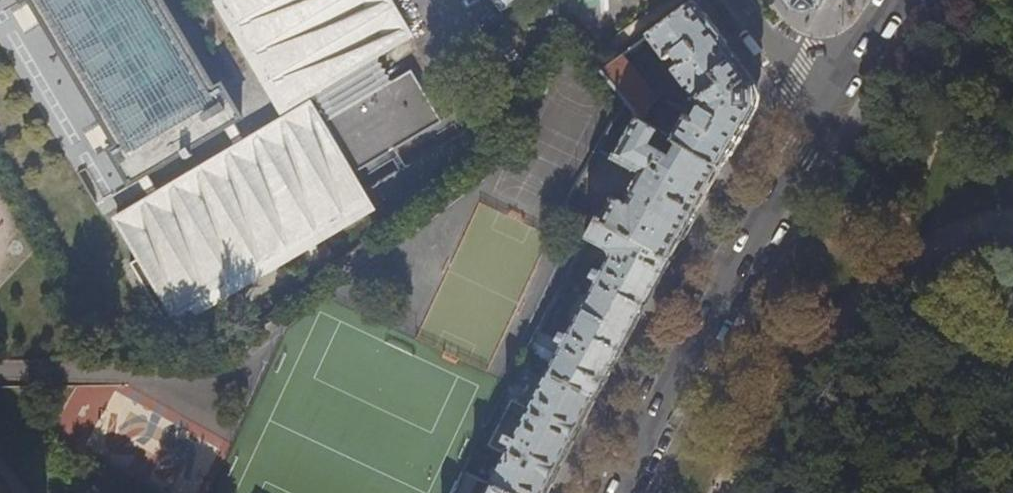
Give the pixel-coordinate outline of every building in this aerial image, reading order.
[(159,0),(27,0),(114,148),(108,152),(127,185),(179,154),(183,160),(190,156),(186,149),(238,119),(220,86),(213,90),(159,0)] [(281,120),(310,104),(351,173),(441,121),(410,69),(389,81),(374,55),(408,36),(388,0),(211,0),(281,120)] [(507,9),(519,0),(501,0),(507,9)] [(824,0),(786,0),(793,10),(818,8),(824,0)] [(720,37),(695,2),(649,37),(667,61),(676,56),(682,65),(679,66),(677,62),(672,66),(675,70),(674,70),(701,106),(694,118),(693,118),(695,113),(690,110),(688,114),(686,113),(671,138),(679,143),(721,167),(742,133),(757,108),(755,84),(720,37)] [(662,96),(655,88),(650,91),(623,56),(602,72),(627,102),(643,121),(653,103),(662,96)] [(703,200),(721,167),(679,143),(671,157),(659,150),(661,146),(653,142),(659,131),(643,121),(627,102),(599,149),(613,157),(613,158),(644,176),(635,191),(633,190),(626,201),(616,195),(602,221),(669,259),(677,245),(703,200)] [(372,208),(351,173),(310,104),(281,120),(114,220),(136,258),(127,263),(161,320),(170,315),(176,324),(372,208)] [(552,363),(598,389),(633,325),(669,259),(602,221),(596,218),(585,238),(606,249),(608,257),(552,363)] [(552,363),(529,406),(511,397),(488,443),(506,452),(492,479),(520,492),(545,492),(555,473),(569,444),(590,404),(598,389),(552,363)] [(478,476),(466,471),(455,492),(470,492),(478,476)] [(492,479),(485,492),(520,492),(492,479)]
